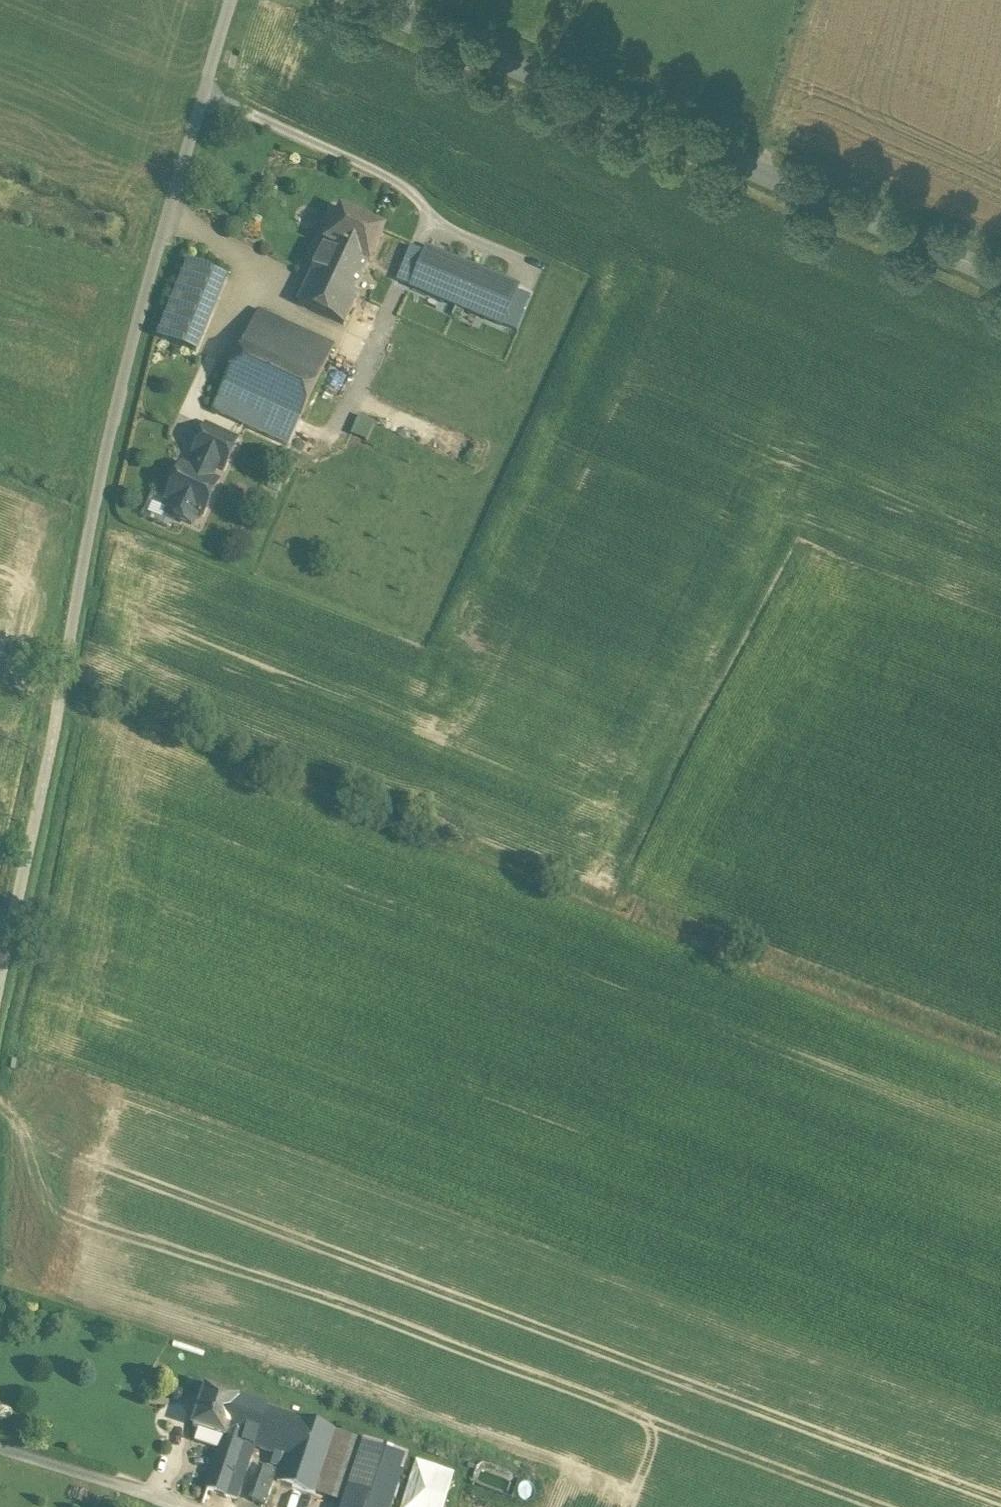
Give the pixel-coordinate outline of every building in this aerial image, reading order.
[(385,230),(340,210),(325,243),(326,243),(369,263),(370,263),(385,230)] [(354,294),(354,293),(369,263),(326,243),(311,274),(354,294)] [(517,287),(428,249),(413,286),(501,324),(510,303),(517,287)] [(226,278),(188,263),(158,337),(196,352),(226,278)] [(354,294),(311,274),(298,303),(344,325),(358,294),(354,293),(354,294)] [(225,384),(301,419),(334,346),(258,311),(225,384)] [(301,419),(225,384),(213,411),(289,446),(301,419)] [(354,434),(371,439),(377,419),(360,414),(354,434)] [(238,440),(206,425),(192,454),(199,457),(217,466),(224,469),(238,440)] [(211,479),(217,466),(199,457),(193,471),(182,466),(167,500),(180,506),(174,517),(192,525),(197,514),(202,516),(218,483),(211,479)] [(167,514),(174,517),(180,506),(167,500),(153,494),(144,515),(162,524),(167,514)] [(225,1438),(238,1400),(238,1399),(206,1389),(193,1427),(200,1429),(225,1438)] [(298,1420),(238,1400),(225,1438),(221,1450),(208,1490),(227,1497),(245,1444),(256,1448),(277,1454),(286,1457),(298,1420)] [(336,1432),(298,1420),(286,1457),(283,1467),(278,1482),(315,1495),(336,1432)] [(225,1438),(200,1429),(196,1441),(221,1450),(225,1438)] [(315,1495),(343,1504),(364,1441),(336,1432),(315,1495)] [(342,1506),(392,1506),(408,1456),(364,1441),(343,1504),(342,1506)] [(245,1444),(227,1497),(239,1500),(256,1448),(245,1444)] [(286,1457),(277,1454),(274,1464),(283,1467),(286,1457)] [(279,1471),(265,1466),(252,1500),(267,1505),(279,1471)]
